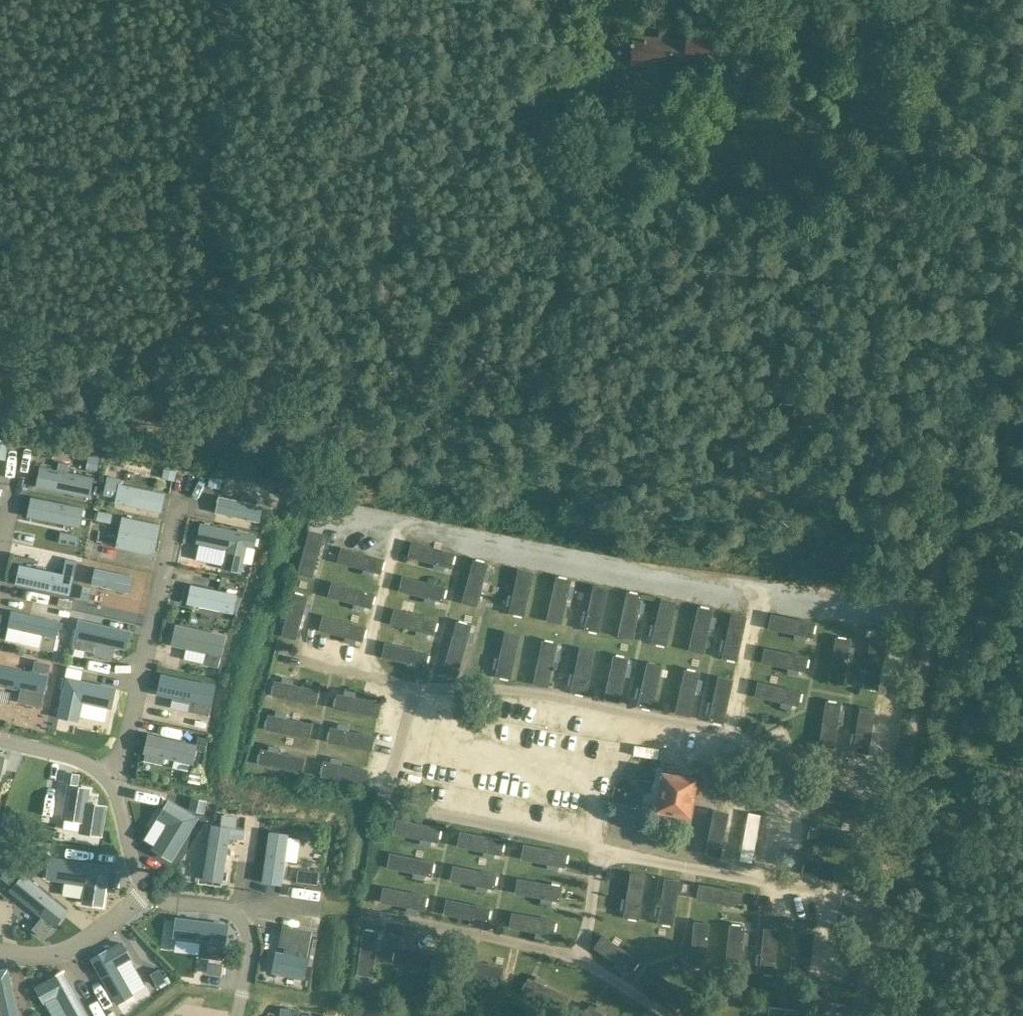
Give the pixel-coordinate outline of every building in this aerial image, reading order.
[(747,39),(717,36),(686,32),(685,39),(633,33),(630,62),(684,69),(686,57),(714,61),(716,47),(746,50),(747,39)] [(89,454),(86,467),(97,469),(100,457),(89,454)] [(94,476),(40,465),(36,485),(90,497),(94,476)] [(164,468),(162,478),(175,480),(177,471),(164,468)] [(107,475),(103,494),(116,497),(115,502),(161,512),(165,492),(120,483),(121,478),(107,475)] [(210,476),(208,485),(220,487),(222,478),(210,476)] [(215,512),(259,521),(262,505),(219,495),(215,512)] [(31,496),(27,516),(80,527),(84,507),(31,496)] [(98,510),(97,518),(110,521),(111,513),(98,510)] [(122,515),(116,546),(154,555),(161,523),(122,515)] [(199,543),(196,559),(222,565),(221,567),(242,572),(247,547),(255,548),(257,534),(200,522),(196,542),(199,543)] [(315,574),(323,530),(306,527),(298,571),(315,574)] [(61,531),(59,541),(77,545),(79,534),(61,531)] [(413,538),(409,554),(451,566),(456,551),(413,538)] [(342,544),(338,560),(381,572),(385,556),(342,544)] [(23,564),(19,584),(69,595),(73,575),(76,560),(66,557),(63,573),(23,564)] [(476,603),(489,561),(474,557),(462,599),(476,603)] [(95,567),(92,584),(130,592),(134,575),(95,567)] [(528,613),(532,569),(515,567),(511,611),(528,613)] [(556,574),(547,618),(562,621),(571,577),(556,574)] [(400,589),(444,598),(447,584),(402,575),(400,589)] [(332,580),(329,596),(372,605),(375,589),(332,580)] [(595,583),(583,626),(598,630),(610,586),(595,583)] [(187,603),(233,613),(237,593),(190,584),(187,603)] [(83,585),(80,598),(89,600),(92,587),(83,585)] [(292,590),(282,634),(297,637),(307,593),(292,590)] [(627,590),(618,634),(632,636),(641,593),(627,590)] [(669,643),(675,598),(659,596),(654,641),(669,643)] [(691,648),(706,650),(712,606),(696,604),(691,648)] [(396,605),(391,620),(433,634),(438,619),(396,605)] [(11,610),(8,626),(24,630),(21,644),(54,651),(60,620),(11,610)] [(772,610),(768,626),(812,637),(816,621),(772,610)] [(361,640),(366,625),(324,611),(319,627),(361,640)] [(738,658),(747,614),(732,611),(723,654),(738,658)] [(444,662),(459,667),(472,623),(457,618),(444,662)] [(75,646),(73,655),(84,657),(85,650),(85,649),(90,650),(92,640),(96,641),(125,647),(128,631),(79,621),(74,646),(75,646)] [(176,625),(172,644),(186,647),(184,658),(204,663),(204,664),(219,667),(221,654),(225,635),(176,625)] [(512,678),(524,634),(506,629),(495,673),(512,678)] [(844,680),(852,638),(836,635),(828,677),(844,680)] [(547,686),(560,642),(544,638),(531,681),(547,686)] [(385,640),(382,655),(426,665),(430,650),(385,640)] [(865,684),(881,685),(883,642),(868,641),(865,684)] [(570,689),(586,692),(596,649),(581,646),(570,689)] [(806,669),(809,654),(765,646),(763,661),(806,669)] [(603,695),(617,700),(631,658),(617,653),(603,695)] [(35,659),(33,670),(49,673),(51,663),(35,659)] [(652,707),(664,664),(650,660),(638,703),(652,707)] [(20,690),(18,701),(41,706),(48,674),(0,664),(0,686),(20,690)] [(689,713),(700,670),(686,667),(675,710),(689,713)] [(162,673),(157,694),(190,701),(188,711),(210,715),(216,684),(162,673)] [(724,721),(733,677),(719,674),(709,718),(724,721)] [(66,675),(57,717),(79,721),(80,715),(83,702),(108,707),(112,708),(117,686),(66,675)] [(759,678),(755,693),(798,705),(802,689),(759,678)] [(315,704),(318,688),(275,679),(272,695),(315,704)] [(335,708),(379,717),(382,701),(338,692),(335,708)] [(841,734),(842,700),(824,700),(823,733),(841,734)] [(857,704),(850,746),(869,749),(876,707),(857,704)] [(265,729),(309,738),(312,722),(269,713),(265,729)] [(788,725),(764,731),(771,760),(794,754),(788,725)] [(329,742),(372,750),(375,735),(332,726),(329,742)] [(144,753),(192,764),(197,745),(148,734),(144,753)] [(198,736),(197,743),(200,744),(199,750),(204,751),(207,739),(198,736)] [(259,763),(302,772),(305,757),(262,748),(259,763)] [(365,784),(369,769),(325,760),(322,776),(365,784)] [(662,771),(655,811),(690,817),(694,794),(697,792),(699,781),(697,779),(699,771),(698,771),(664,765),(662,771)] [(66,772),(65,781),(77,783),(78,774),(66,772)] [(67,786),(59,816),(78,821),(75,832),(93,836),(100,809),(82,805),(86,791),(67,786)] [(813,810),(862,813),(863,794),(814,791),(813,810)] [(193,798),(191,806),(203,809),(205,801),(193,798)] [(170,823),(155,847),(171,857),(196,816),(169,800),(160,817),(170,823)] [(714,809),(705,853),(720,856),(729,811),(714,809)] [(394,834),(438,842),(441,827),(397,818),(394,834)] [(211,823),(203,878),(223,882),(230,837),(244,839),(245,829),(211,823)] [(850,847),(852,830),(823,827),(822,844),(850,847)] [(504,839),(460,830),(457,846),(501,855),(504,839)] [(289,833),(269,831),(262,882),(282,884),(289,833)] [(521,859),(565,867),(568,852),(524,843),(521,859)] [(391,852),(387,867),(431,876),(434,860),(391,852)] [(63,859),(59,878),(87,883),(84,901),(102,903),(107,867),(63,859)] [(498,873),(454,864),(451,880),(495,889),(498,873)] [(12,865),(4,875),(10,880),(18,871),(12,865)] [(298,869),(296,881),(318,884),(320,872),(298,869)] [(111,872),(110,884),(118,885),(119,873),(111,872)] [(646,874),(630,872),(624,916),(640,918),(646,874)] [(24,875),(13,889),(44,916),(34,928),(43,935),(58,919),(58,920),(66,910),(24,875)] [(562,886),(519,877),(516,893),(559,902),(562,886)] [(674,924),(681,880),(665,878),(658,922),(674,924)] [(684,883),(683,890),(690,891),(691,884),(684,883)] [(698,899),(741,906),(744,891),(700,883),(698,899)] [(425,910),(428,895),(384,886),(381,901),(425,910)] [(491,907),(448,898),(445,914),(488,922),(491,907)] [(513,911),(510,927),(554,935),(557,920),(513,911)] [(177,918),(174,936),(176,936),(206,940),(204,955),(222,957),(226,925),(177,918)] [(707,967),(710,923),(694,922),(691,966),(707,967)] [(278,951),(274,972),(304,977),(312,930),(283,924),(279,945),(285,947),(284,952),(278,951)] [(730,924),(726,969),(741,970),(746,926),(730,924)] [(364,929),(357,973),(373,976),(379,932),(364,929)] [(764,929),(760,973),(776,974),(779,930),(764,929)] [(810,977),(814,933),(798,931),(794,976),(810,977)] [(603,934),(594,947),(631,972),(640,959),(603,934)] [(122,942),(92,958),(117,1002),(132,994),(116,965),(130,957),(122,942)] [(395,947),(393,963),(437,969),(439,953),(395,947)] [(462,956),(458,971),(501,982),(505,967),(462,956)] [(210,963),(208,971),(220,973),(221,965),(210,963)] [(0,969),(0,1007),(1,1011),(2,1015),(19,1015),(8,968),(0,969)] [(35,986),(44,1003),(46,1002),(57,996),(68,1015),(90,1015),(65,970),(35,986)] [(159,970),(152,974),(158,983),(165,980),(159,970)] [(694,996),(657,971),(648,984),(685,1009),(694,996)] [(523,991),(563,1009),(570,994),(529,977),(523,991)] [(583,1015),(609,1015),(591,1004),(583,1015)] [(768,1015),(797,1015),(798,1009),(769,1006),(768,1015)]
